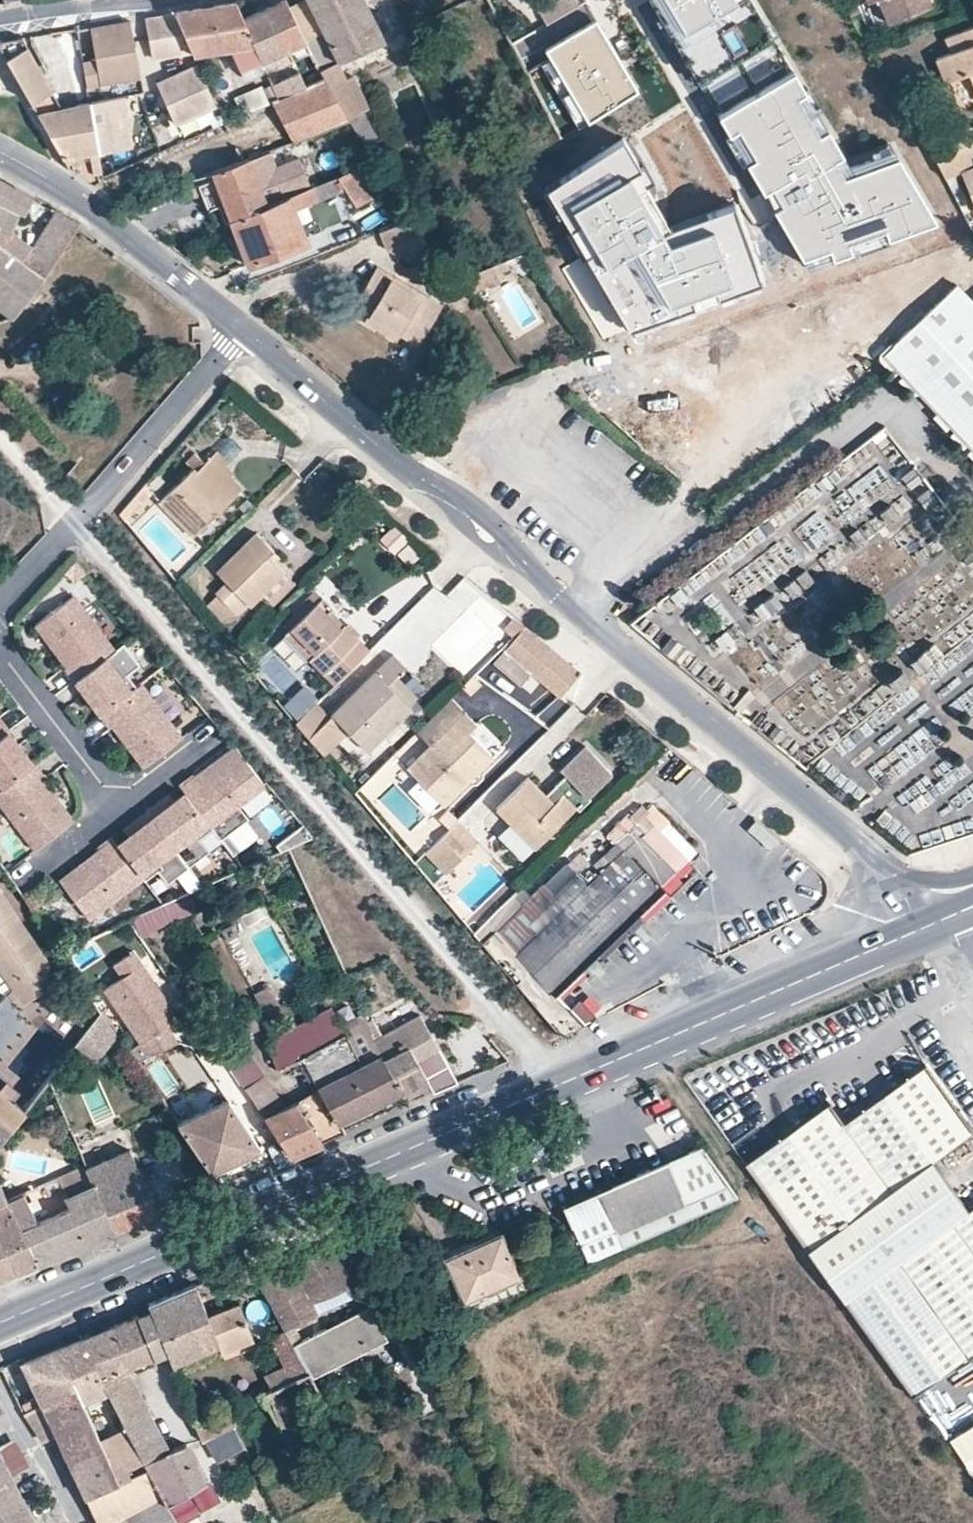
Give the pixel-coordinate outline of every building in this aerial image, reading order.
[(266,73),(278,68),(283,80),(271,85),(278,100),(306,87),(289,52),(306,44),(288,7),(285,0),(281,0),(241,19),(266,73)] [(288,7),(306,44),(320,71),(385,40),(364,0),(303,0),(288,7)] [(544,23),(577,4),(575,0),(558,0),(537,12),(544,23)] [(749,0),(667,0),(688,36),(749,0)] [(891,25),(934,6),(932,0),(880,0),(891,25)] [(174,13),(191,50),(193,54),(228,48),(241,78),(247,75),(262,107),(271,103),(278,100),(271,85),(266,73),(241,19),(233,3),(185,11),(174,13)] [(191,50),(174,13),(158,16),(145,18),(152,57),(191,50)] [(89,27),(90,33),(132,27),(131,20),(119,22),(89,27)] [(639,89),(598,20),(548,50),(589,119),(639,89)] [(947,36),(954,51),(938,57),(948,83),(971,74),(972,78),(972,26),(947,36)] [(132,27),(90,33),(94,61),(81,63),(85,84),(140,74),(132,27)] [(0,42),(0,47),(62,159),(67,168),(78,175),(93,184),(102,180),(98,158),(88,102),(62,108),(23,38),(0,42)] [(173,124),(216,105),(198,65),(155,85),(173,124)] [(798,78),(720,119),(808,271),(938,227),(897,153),(850,169),(798,78)] [(278,100),(271,103),(293,141),(348,120),(323,79),(306,87),(278,100)] [(549,96),(542,83),(534,87),(540,100),(549,96)] [(134,152),(124,95),(88,102),(98,158),(134,152)] [(365,109),(348,120),(364,144),(381,134),(365,109)] [(965,129),(929,144),(945,176),(961,169),(972,199),(972,149),(965,129)] [(652,181),(624,143),(548,192),(632,334),(763,288),(733,208),(669,234),(645,188),(652,181)] [(269,156),(212,178),(220,198),(230,225),(266,211),(310,194),(299,162),(275,171),(269,156)] [(266,211),(230,225),(243,262),(247,272),(307,248),(295,217),(345,196),(354,211),(347,214),(353,227),(365,222),(359,210),(391,194),(375,168),(310,194),(266,211)] [(45,275),(77,227),(79,223),(56,210),(33,247),(11,232),(20,213),(24,214),(34,198),(0,179),(0,243),(45,275)] [(427,271),(437,264),(411,223),(379,235),(385,252),(427,271)] [(15,316),(45,275),(0,243),(0,321),(15,316)] [(438,305),(376,269),(368,283),(359,297),(374,306),(368,315),(398,332),(416,343),(438,305)] [(959,287),(885,356),(972,448),(972,302),(959,287)] [(398,332),(368,315),(365,321),(394,339),(398,332)] [(199,472),(197,469),(161,505),(195,539),(243,491),(225,472),(230,466),(224,460),(218,453),(199,472)] [(150,493),(144,487),(120,514),(126,521),(150,493)] [(406,540),(392,527),(380,539),(394,552),(406,540)] [(267,545),(256,534),(217,572),(226,581),(215,592),(238,616),(250,604),(251,606),(284,573),(268,556),(273,551),(267,545)] [(75,586),(87,576),(76,564),(65,576),(75,586)] [(293,582),(284,573),(264,592),(273,601),(293,582)] [(764,622),(818,587),(810,575),(756,610),(764,622)] [(65,669),(75,682),(114,653),(73,599),(36,627),(50,646),(56,647),(62,654),(62,661),(67,668),(65,669)] [(333,685),(370,649),(362,641),(344,623),(340,628),(326,613),(330,609),(321,599),(293,626),(330,663),(321,672),(333,685)] [(344,623),(330,609),(326,613),(340,628),(344,623)] [(504,634),(511,641),(522,629),(515,623),(504,634)] [(312,682),(321,672),(330,663),(293,626),(275,644),(312,682)] [(551,650),(527,630),(495,666),(520,686),(531,673),(560,697),(579,673),(551,650)] [(101,716),(136,689),(126,676),(140,667),(123,645),(114,653),(75,682),(84,694),(88,694),(93,701),(92,705),(101,716)] [(50,646),(62,661),(62,654),(56,647),(50,646)] [(387,684),(397,674),(405,667),(398,660),(392,654),(327,717),(314,704),(295,723),(322,755),(346,731),(366,750),(410,707),(387,684)] [(419,697),(397,674),(387,684),(410,707),(419,697)] [(469,696),(481,684),(472,675),(460,687),(469,696)] [(905,678),(889,691),(903,708),(918,696),(905,678)] [(136,689),(101,716),(111,729),(113,728),(118,734),(124,735),(131,743),(129,750),(144,769),(181,741),(140,686),(136,689)] [(88,694),(84,694),(92,705),(93,701),(88,694)] [(413,732),(427,746),(462,712),(449,698),(413,732)] [(462,712),(427,746),(406,767),(443,805),(493,757),(468,732),(476,725),(462,712)] [(7,733),(0,739),(0,792),(33,768),(24,756),(21,755),(16,749),(16,745),(7,733)] [(124,735),(118,734),(129,750),(131,743),(124,735)] [(21,755),(24,756),(16,745),(16,749),(21,755)] [(549,801),(529,780),(497,811),(535,850),(576,811),(579,813),(591,802),(588,799),(612,776),(587,750),(562,773),(566,778),(561,783),(555,788),(559,792),(549,801)] [(186,797),(210,829),(231,856),(238,851),(227,836),(247,821),(237,807),(263,787),(236,751),(217,765),(216,771),(208,778),(202,777),(196,781),(194,779),(180,790),(186,797)] [(216,771),(217,765),(202,777),(208,778),(216,771)] [(33,768),(0,792),(0,804),(35,851),(72,823),(58,804),(52,803),(46,795),(47,789),(42,782),(43,781),(33,768)] [(559,792),(555,788),(546,797),(549,801),(559,792)] [(58,804),(47,789),(46,795),(52,803),(58,804)] [(605,809),(612,816),(627,802),(620,795),(605,809)] [(198,839),(210,829),(186,797),(173,806),(166,812),(161,805),(147,816),(186,867),(207,852),(198,839)] [(168,799),(161,805),(166,812),(173,806),(168,799)] [(559,1037),(582,1026),(553,996),(549,992),(660,885),(700,847),(656,800),(651,805),(646,800),(635,811),(633,809),(621,821),(630,831),(598,862),(606,869),(596,878),(590,872),(581,881),(567,865),(483,948),(559,1037)] [(592,819),(599,825),(607,818),(600,811),(592,819)] [(118,848),(141,879),(142,881),(155,871),(165,884),(186,867),(147,816),(132,826),(138,833),(130,838),(122,845),(118,848)] [(444,872),(476,842),(455,819),(423,851),(444,872)] [(275,845),(278,851),(310,836),(299,823),(275,845)] [(138,833),(132,826),(125,831),(130,838),(138,833)] [(141,879),(118,848),(113,841),(99,851),(100,853),(93,859),(93,865),(85,871),(78,870),(60,885),(87,920),(141,879)] [(93,859),(78,870),(85,871),(93,865),(93,859)] [(17,889),(10,879),(0,886),(0,904),(17,889)] [(660,885),(549,992),(553,996),(664,890),(660,885)] [(46,959),(18,920),(31,911),(29,906),(17,889),(0,904),(0,965),(12,982),(46,959)] [(188,895),(129,922),(138,941),(197,914),(188,895)] [(126,975),(145,963),(137,950),(118,963),(126,975)] [(52,968),(46,959),(12,982),(18,991),(52,968)] [(150,1055),(179,1041),(168,1024),(181,1016),(145,963),(126,975),(104,989),(150,1055)] [(252,998),(263,1016),(278,1006),(267,988),(252,998)] [(96,993),(91,997),(96,1005),(102,1001),(96,993)] [(578,1000),(567,1010),(582,1026),(596,1019),(578,1000)] [(275,1069),(298,1057),(345,1033),(330,1005),(265,1039),(275,1069)] [(118,1037),(102,1013),(67,1056),(81,1067),(88,1058),(96,1064),(118,1037)] [(388,1071),(400,1092),(426,1079),(434,1093),(456,1083),(421,1016),(372,1040),(375,1048),(388,1071)] [(345,1033),(298,1057),(318,1091),(336,1123),(400,1092),(388,1071),(375,1048),(372,1040),(370,1037),(364,1022),(345,1033)] [(234,1074),(264,1117),(284,1107),(238,1035),(218,1049),(234,1074)] [(61,1064),(48,1079),(53,1091),(69,1071),(61,1064)] [(827,1111),(742,1173),(826,1288),(912,1403),(972,1358),(972,1210),(965,1216),(929,1167),(970,1136),(923,1073),(843,1132),(827,1111)] [(30,1102),(0,1082),(0,1140),(30,1102)] [(342,1133),(336,1123),(318,1091),(296,1101),(321,1141),(342,1133)] [(258,1149),(227,1099),(176,1123),(209,1172),(258,1149)] [(321,1141),(296,1101),(284,1107),(264,1117),(286,1150),(290,1155),(321,1141)] [(735,1198),(699,1147),(560,1208),(583,1263),(735,1198)] [(86,1167),(113,1231),(141,1219),(158,1212),(128,1150),(86,1167)] [(113,1231),(86,1167),(84,1164),(71,1171),(79,1189),(63,1197),(67,1207),(36,1222),(21,1191),(5,1198),(37,1263),(92,1240),(113,1231)] [(261,1179),(256,1169),(232,1180),(236,1189),(261,1179)] [(37,1263),(0,1188),(0,1242),(16,1272),(37,1263)] [(517,1275),(499,1233),(445,1256),(462,1299),(517,1275)] [(16,1272),(0,1242),(0,1279),(8,1275),(16,1272)] [(330,1252),(258,1285),(279,1321),(347,1290),(330,1252)] [(150,1309),(167,1353),(171,1363),(219,1344),(221,1352),(252,1339),(239,1304),(208,1316),(196,1284),(173,1294),(148,1304),(150,1309)] [(363,1297),(287,1337),(293,1347),(296,1351),(306,1370),(381,1331),(363,1297)] [(131,1367),(167,1353),(150,1309),(114,1325),(131,1367)] [(131,1367),(114,1325),(82,1339),(107,1390),(124,1424),(147,1411),(126,1369),(131,1367)] [(296,1351),(293,1347),(287,1337),(283,1330),(250,1349),(272,1389),(307,1372),(306,1370),(296,1351)] [(107,1390),(82,1339),(23,1365),(41,1404),(76,1388),(83,1401),(107,1390)] [(307,1372),(272,1389),(261,1394),(289,1448),(301,1442),(293,1425),(327,1406),(313,1382),(307,1372)] [(421,1375),(411,1379),(422,1406),(432,1402),(421,1375)] [(41,1404),(56,1435),(85,1498),(120,1481),(112,1464),(100,1438),(83,1401),(76,1388),(41,1404)] [(43,1441),(56,1435),(41,1404),(25,1411),(28,1417),(43,1441)] [(195,1425),(202,1441),(233,1426),(239,1424),(232,1408),(195,1425)] [(125,1426),(138,1451),(162,1495),(167,1506),(206,1482),(187,1444),(184,1444),(180,1445),(176,1447),(169,1450),(147,1411),(124,1424),(125,1426)] [(125,1426),(100,1438),(112,1464),(138,1451),(125,1426)] [(972,1483),(972,1429),(949,1444),(972,1483)] [(112,1464),(120,1481),(85,1498),(97,1522),(107,1522),(115,1518),(162,1495),(138,1451),(112,1464)] [(24,1500),(0,1455),(0,1513),(24,1500)] [(167,1506),(162,1495),(115,1518),(118,1522),(176,1522),(167,1506)] [(24,1500),(0,1513),(0,1522),(37,1522),(24,1500)]
